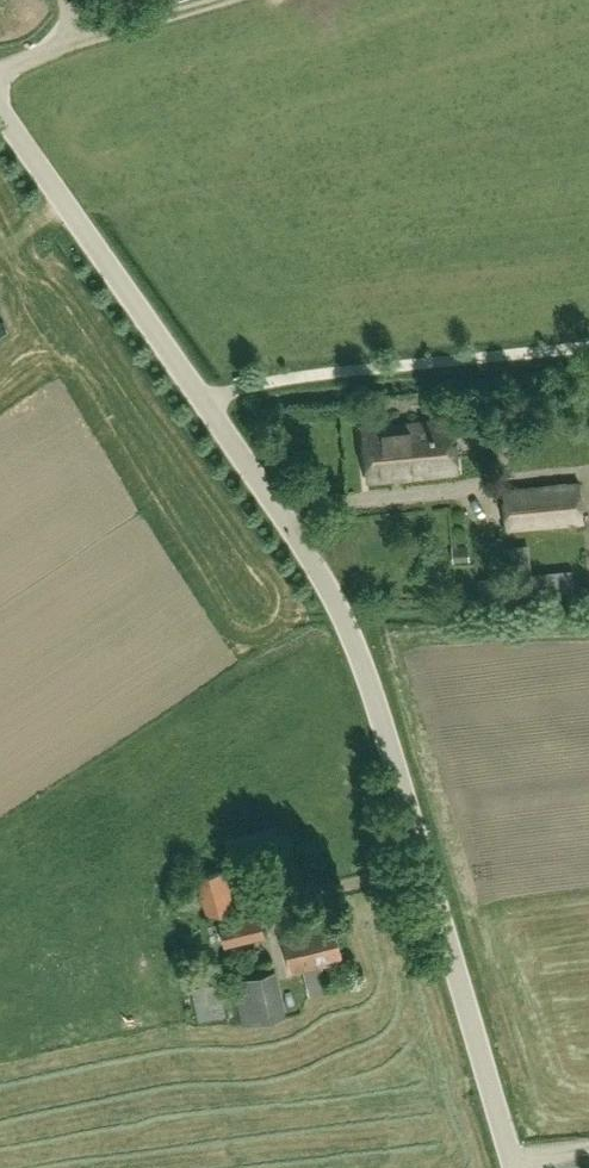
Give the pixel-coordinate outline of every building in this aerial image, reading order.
[(457,472),(452,421),(362,430),(367,481),(457,472)] [(584,520),(580,482),(504,489),(507,527),(584,520)] [(468,544),(452,545),(453,563),(469,562),(468,544)] [(561,576),(531,578),(532,598),(562,596),(561,576)] [(262,869),(257,849),(280,844),(277,829),(225,842),(234,877),(243,914),(263,909),(259,896),(274,892),(268,868),(262,869)] [(234,910),(225,870),(196,876),(205,917),(234,910)] [(266,939),(261,918),(220,926),(225,949),(266,939)] [(344,963),(333,920),(281,933),(292,976),(304,973),(310,995),(328,991),(322,968),(344,963)] [(283,1018),(275,972),(234,979),(242,1025),(283,1018)] [(191,988),(199,1020),(226,1014),(219,982),(191,988)]
